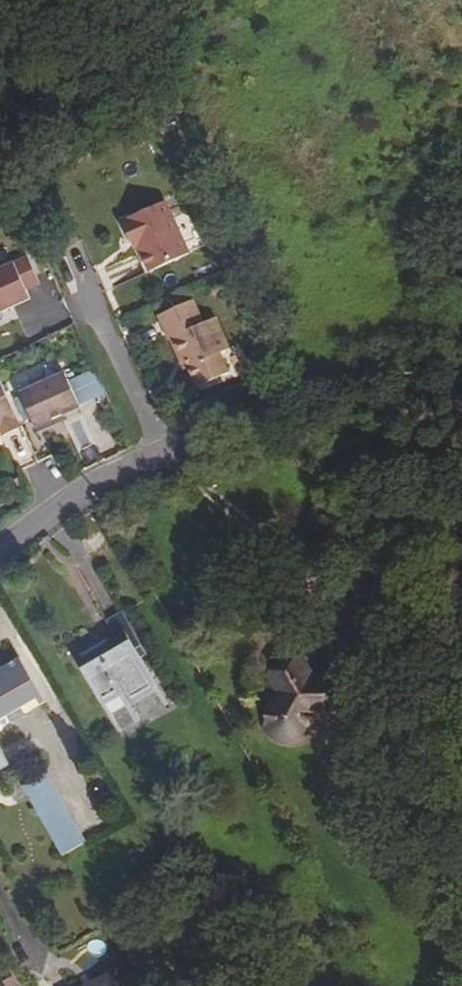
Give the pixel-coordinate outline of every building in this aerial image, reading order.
[(151,210),(175,263),(189,257),(188,255),(173,223),(165,203),(151,210)] [(137,243),(140,250),(151,275),(175,263),(151,210),(121,223),(132,246),(137,243)] [(185,217),(200,250),(205,247),(190,215),(185,217)] [(173,223),(188,255),(200,250),(185,217),(173,223)] [(135,253),(140,250),(137,243),(132,246),(135,253)] [(26,258),(0,270),(0,315),(29,301),(25,292),(39,286),(26,258)] [(118,311),(144,300),(137,284),(111,295),(118,311)] [(188,365),(190,371),(198,390),(230,375),(222,356),(229,352),(215,323),(209,326),(198,302),(160,319),(172,344),(173,343),(183,366),(188,365)] [(64,375),(57,379),(71,411),(79,407),(64,375)] [(36,433),(50,427),(48,422),(61,415),(71,411),(57,379),(19,395),(36,433)] [(0,385),(0,432),(2,436),(20,427),(0,385)] [(48,422),(50,427),(64,420),(61,415),(48,422)] [(141,659),(147,656),(149,654),(123,613),(108,622),(116,635),(80,658),(106,705),(122,696),(129,706),(158,689),(141,659)] [(304,655),(269,678),(279,694),(268,714),(267,719),(268,724),(270,730),(272,735),(275,737),(279,741),(284,743),(290,743),(298,741),(303,738),(309,733),(318,715),(347,716),(346,678),(319,678),(304,655)] [(11,725),(8,719),(24,709),(28,715),(47,703),(22,660),(1,672),(4,678),(7,683),(0,687),(0,732),(11,725)] [(8,719),(11,725),(28,715),(24,709),(8,719)] [(10,765),(0,748),(0,771),(10,765)] [(29,797),(62,857),(87,843),(48,774),(23,787),(29,797)] [(19,803),(29,797),(23,787),(21,782),(11,788),(19,803)] [(94,985),(117,985),(112,976),(94,985)]
